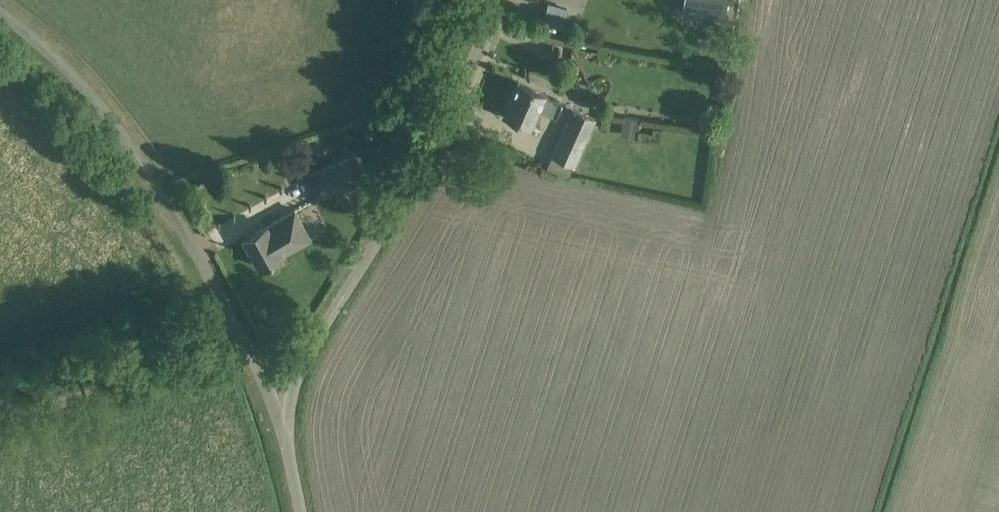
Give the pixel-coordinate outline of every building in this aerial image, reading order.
[(722,18),(725,0),(684,0),(682,12),(722,18)] [(569,17),(545,10),(540,24),(539,30),(563,37),(565,29),(569,17)] [(503,112),(522,120),(530,124),(538,108),(556,116),(562,102),(544,94),(544,93),(536,90),(517,81),(503,112)] [(552,154),(574,165),(596,119),(574,108),(552,154)] [(622,116),(620,135),(638,138),(640,119),(622,116)] [(302,177),(312,200),(361,179),(356,168),(371,161),(366,150),(302,177)] [(310,237),(294,209),(243,238),(259,266),(310,237)]
